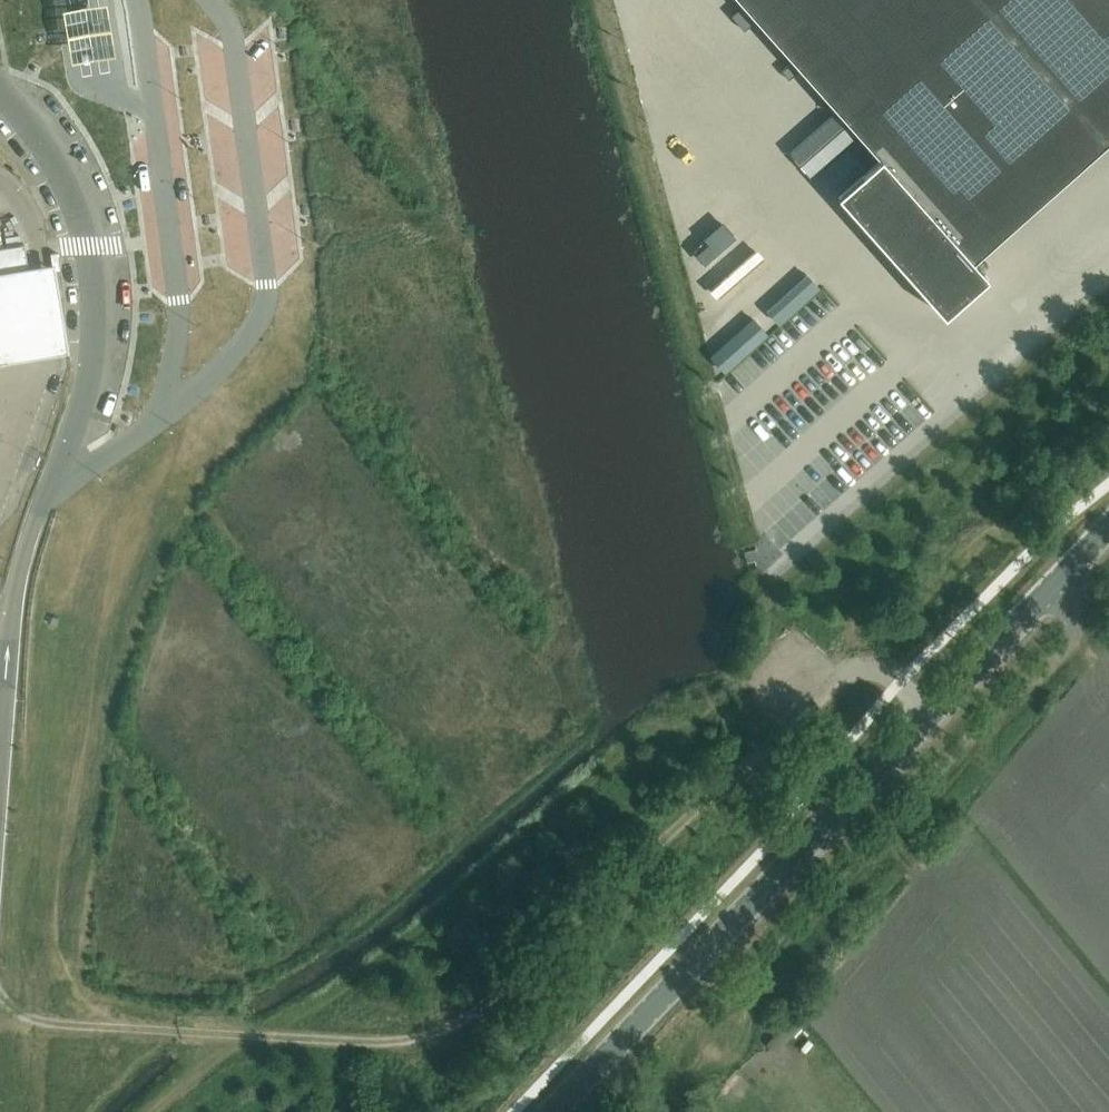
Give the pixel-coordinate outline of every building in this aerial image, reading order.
[(891,150),(840,195),(917,281),(925,274),(940,290),(974,260),(973,259),(938,219),(1108,67),(1108,0),(758,0),(891,150)] [(114,60),(105,7),(61,14),(70,67),(114,60)] [(29,271),(25,244),(0,248),(0,276),(29,271)] [(72,360),(57,272),(3,281),(0,282),(0,372),(72,360)]
